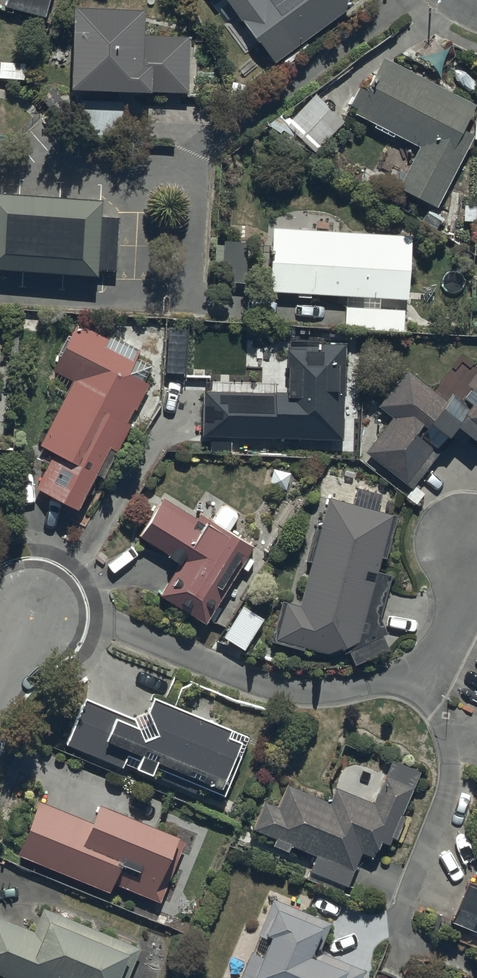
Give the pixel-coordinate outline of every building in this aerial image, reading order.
[(2,6),(48,17),(53,0),(4,0),(2,6)] [(274,64),(354,6),(349,0),(227,0),(274,64)] [(144,36),(145,9),(75,7),(72,90),(189,94),(191,38),(144,36)] [(355,104),(352,110),(419,144),(399,183),(436,202),(473,133),(462,127),(476,101),(385,52),(368,84),(359,79),(347,100),(355,104)] [(0,61),(0,78),(26,80),(26,62),(0,61)] [(314,148),(339,115),(313,91),(290,117),(282,110),(267,124),(283,136),(288,129),(314,148)] [(124,99),(61,97),(61,108),(83,109),(82,136),(123,137),(124,99)] [(102,196),(0,189),(0,274),(98,280),(98,272),(116,273),(119,219),(100,217),(102,196)] [(344,325),(403,327),(404,306),(379,306),(379,294),(406,296),(411,233),(272,224),(268,288),(362,293),(362,304),(344,304),(344,325)] [(221,238),(219,277),(246,279),(249,240),(221,238)] [(137,349),(75,321),(51,370),(68,377),(38,443),(52,449),(36,484),(79,503),(109,444),(120,450),(133,422),(127,419),(134,405),(137,406),(149,379),(128,369),(137,349)] [(202,386),(201,433),(345,435),(346,340),(286,339),(286,387),(202,386)] [(377,404),(390,416),(365,448),(411,485),(458,427),(476,441),(476,368),(465,381),(468,385),(459,395),(453,389),(445,397),(410,365),(377,404)] [(358,485),(354,502),(328,495),(299,601),(282,597),(272,638),(329,650),(347,647),(354,662),(385,647),(377,629),(392,571),(379,567),(393,513),(380,509),(385,492),(358,485)] [(181,556),(158,593),(206,623),(254,545),(197,509),(194,514),(163,495),(141,531),(181,556)] [(240,602),(221,633),(242,646),(261,616),(240,602)] [(84,694),(64,744),(192,793),(195,786),(225,797),(249,735),(226,726),(229,720),(149,690),(144,703),(145,708),(134,713),(84,694)] [(401,811),(419,768),(392,757),(373,799),(335,785),(329,800),(286,783),(278,804),(265,799),(254,828),(276,837),(274,843),(288,849),(290,843),(315,853),(308,869),(347,885),(361,849),(374,854),(381,838),(389,841),(392,834),(395,836),(405,813),(401,811)] [(38,796),(16,852),(109,889),(113,880),(159,899),(183,837),(174,833),(176,829),(96,796),(88,816),(38,796)] [(450,919),(476,929),(476,880),(467,875),(450,919)] [(272,896),(239,977),(360,977),(365,966),(318,948),(330,919),(272,896)] [(14,977),(126,977),(141,945),(42,902),(32,927),(0,914),(0,972),(14,977)]
